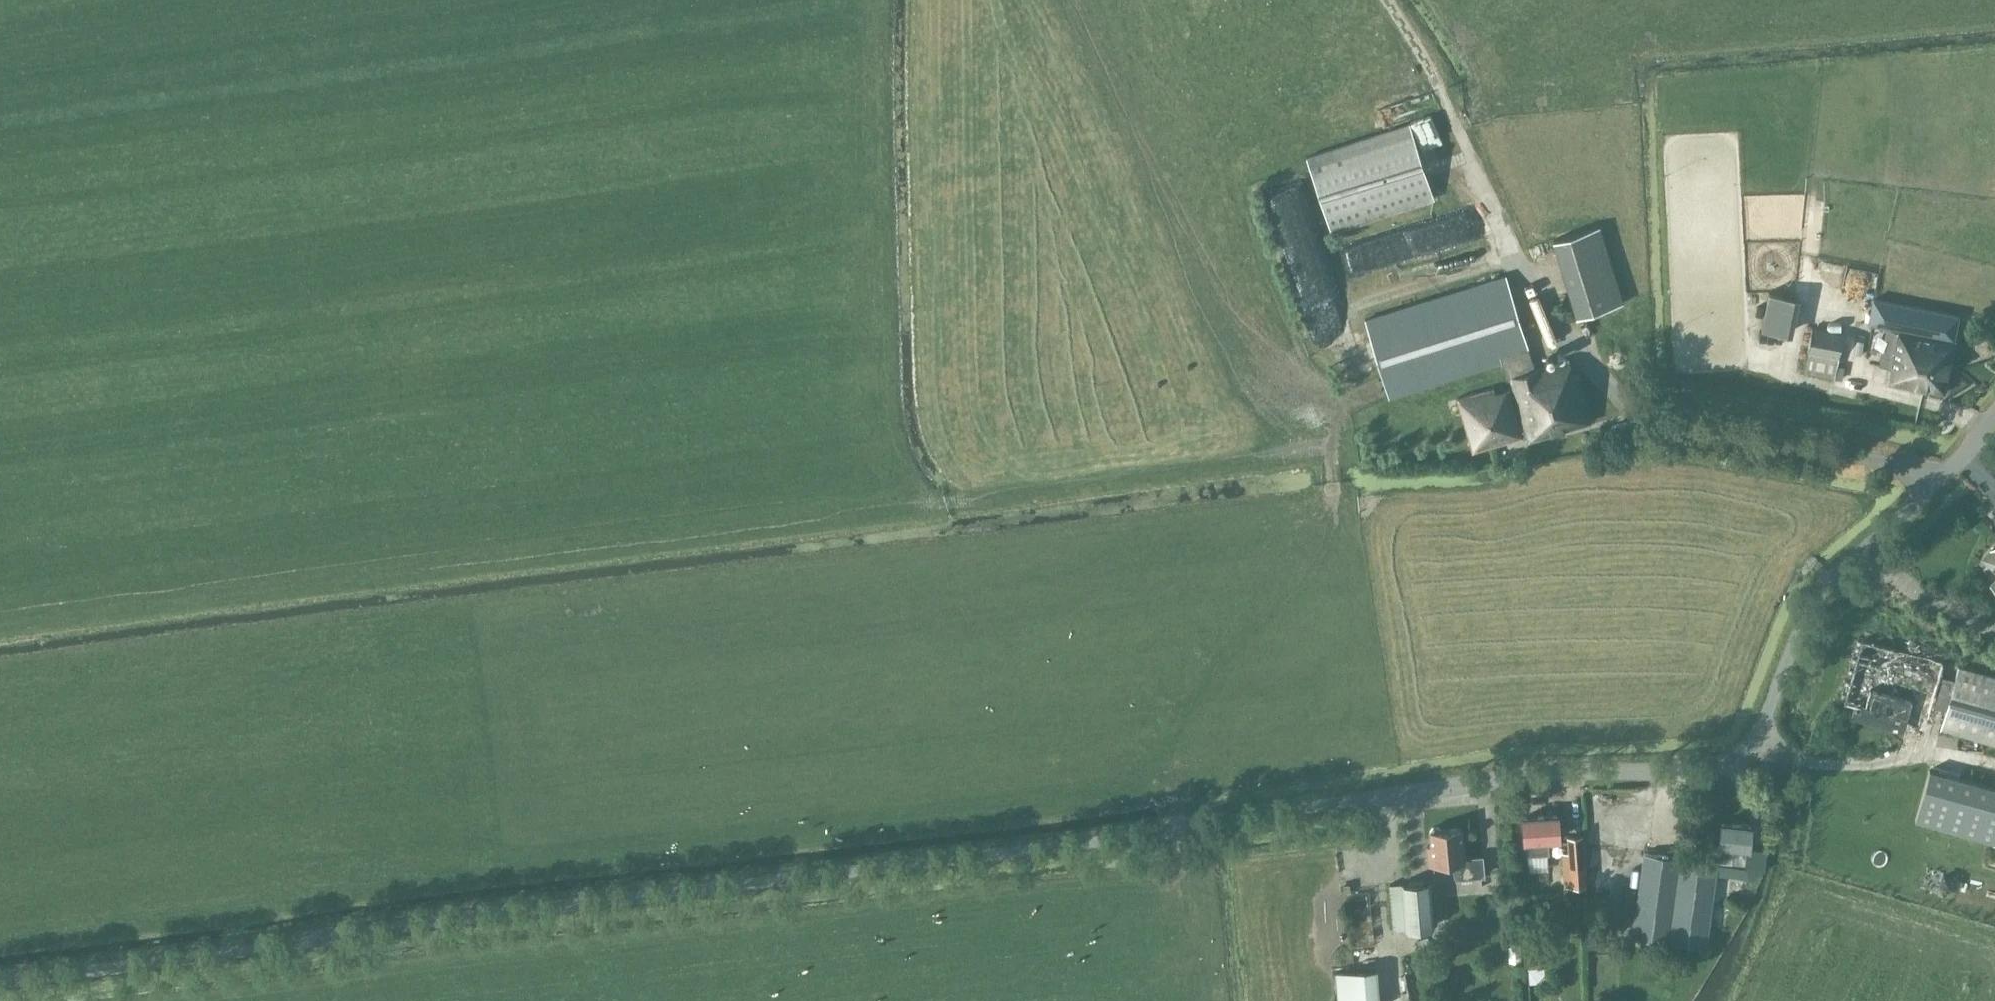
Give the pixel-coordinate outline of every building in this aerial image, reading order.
[(1409,124),(1306,158),(1332,233),(1435,199),(1409,124)] [(1428,217),(1372,234),(1381,265),(1442,247),(1437,231),(1433,232),(1428,217)] [(1600,226),(1553,241),(1576,317),(1624,303),(1600,226)] [(1507,276),(1366,320),(1390,398),(1502,363),(1506,379),(1511,378),(1523,421),(1519,423),(1509,388),(1495,392),(1494,388),(1457,398),(1472,453),(1527,437),(1528,441),(1592,423),(1578,373),(1576,373),(1573,361),(1570,361),(1569,358),(1536,367),(1507,276)] [(1762,328),(1793,334),(1800,299),(1769,292),(1762,328)] [(1960,315),(1873,298),(1868,323),(1899,329),(1890,382),(1944,393),(1956,339),(1955,339),(1960,315)] [(1813,327),(1804,372),(1836,378),(1844,333),(1813,327)] [(1983,556),(1994,568),(1994,544),(1983,556)] [(1865,637),(1847,700),(1910,718),(1910,716),(1928,721),(1932,705),(1947,709),(1941,728),(1994,744),(1994,675),(1962,665),(1958,677),(1941,672),(1945,660),(1865,637)] [(1931,770),(1917,820),(1994,842),(1994,788),(1931,770)] [(1558,815),(1524,817),(1526,855),(1528,855),(1548,853),(1550,853),(1549,838),(1560,837),(1558,815)] [(1722,823),(1718,861),(1747,864),(1749,848),(1751,826),(1722,823)] [(1429,831),(1430,846),(1427,846),(1429,863),(1451,860),(1457,879),(1484,877),(1482,856),(1466,857),(1462,827),(1429,831)] [(1570,857),(1564,857),(1566,885),(1586,884),(1583,835),(1568,836),(1569,851),(1570,857)] [(1644,851),(1632,937),(1707,948),(1719,862),(1644,851)] [(1942,885),(1950,887),(1953,878),(1944,876),(1942,885)] [(1430,880),(1402,882),(1406,930),(1433,928),(1430,880)] [(1353,928),(1354,940),(1371,940),(1370,927),(1353,928)] [(1545,966),(1529,967),(1530,983),(1537,982),(1545,973),(1545,966)] [(1337,1000),(1379,1000),(1379,967),(1336,968),(1337,1000)]
